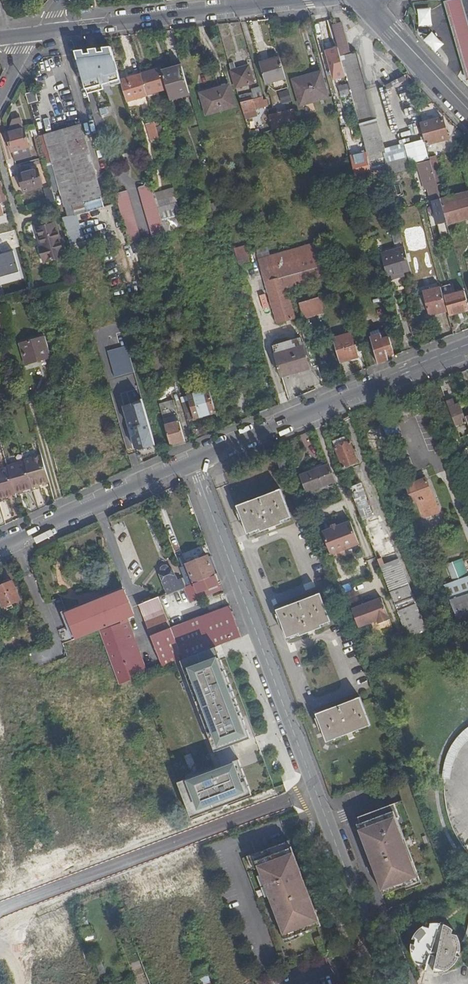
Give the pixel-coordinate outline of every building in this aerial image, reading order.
[(434,25),(433,8),(420,8),(420,26),(434,25)] [(453,13),(467,68),(467,30),(462,10),(453,13)] [(453,13),(450,15),(467,78),(467,68),(453,13)] [(341,23),(332,25),(340,56),(349,54),(341,23)] [(437,51),(445,43),(434,32),(426,40),(437,51)] [(111,46),(75,50),(87,93),(103,88),(102,83),(106,82),(107,84),(120,81),(111,46)] [(349,54),(340,56),(374,178),(410,169),(408,161),(386,166),(383,151),(380,151),(357,64),(353,65),(350,54),(349,54)] [(266,84),(286,79),(280,57),(260,62),(266,84)] [(177,91),(188,88),(181,65),(162,70),(167,89),(168,92),(177,90),(177,91)] [(234,70),(231,70),(236,87),(254,82),(249,66),(234,70)] [(147,95),(167,89),(162,70),(161,69),(141,75),(147,95)] [(321,71),(292,79),(300,104),(328,96),(321,71)] [(127,103),(148,97),(147,95),(141,75),(120,81),(127,103)] [(380,82),(397,147),(403,145),(386,81),(380,82)] [(229,86),(200,94),(206,115),(235,107),(229,86)] [(290,88),(281,90),(283,103),(293,101),(290,88)] [(35,90),(26,93),(29,102),(38,100),(35,90)] [(261,90),(238,96),(240,102),(263,96),(261,90)] [(264,99),(263,96),(240,102),(245,119),(257,115),(255,108),(268,105),(266,99),(264,99)] [(106,106),(99,108),(101,114),(108,113),(106,106)] [(279,124),(280,128),(290,125),(289,121),(294,120),(291,111),(269,117),(271,126),(279,124)] [(14,120),(7,132),(24,128),(21,118),(14,120)] [(442,118),(420,123),(426,144),(448,138),(442,118)] [(151,141),(160,138),(155,121),(146,123),(151,141)] [(80,125),(46,135),(61,189),(54,191),(61,217),(103,205),(80,125)] [(24,128),(7,132),(12,151),(29,146),(24,128)] [(46,135),(39,137),(54,191),(61,189),(46,135)] [(397,147),(383,151),(386,166),(408,161),(403,145),(397,147)] [(29,146),(12,151),(15,159),(31,154),(29,146)] [(436,155),(430,156),(431,163),(437,183),(443,181),(436,155)] [(439,224),(447,222),(442,204),(440,197),(439,193),(437,183),(431,163),(419,167),(425,189),(429,188),(439,224)] [(38,169),(19,174),(23,190),(42,185),(38,169)] [(139,187),(153,236),(164,233),(163,232),(157,208),(150,183),(139,187)] [(126,190),(115,193),(129,243),(136,241),(140,240),(126,190)] [(442,204),(447,222),(467,216),(467,197),(461,199),(461,197),(452,199),(453,201),(442,204)] [(163,232),(185,226),(178,202),(157,208),(163,232)] [(220,215),(210,218),(212,228),(223,224),(220,215)] [(66,256),(57,224),(38,229),(44,250),(42,251),(45,261),(66,256)] [(393,231),(397,248),(397,250),(405,248),(400,229),(393,231)] [(183,230),(167,235),(170,245),(186,240),(183,230)] [(259,259),(277,323),(294,318),(286,290),(326,278),(317,242),(276,254),(259,259)] [(257,250),(259,259),(276,254),(274,245),(257,250)] [(245,247),(234,250),(238,267),(250,263),(245,247)] [(388,274),(410,268),(408,260),(406,251),(405,248),(397,250),(397,248),(390,250),(390,252),(383,254),(388,274)] [(414,306),(420,305),(414,280),(407,281),(414,306)] [(430,315),(447,310),(441,287),(424,291),(430,315)] [(0,291),(0,298),(11,295),(9,288),(0,291)] [(465,291),(444,296),(449,315),(467,310),(467,304),(465,291)] [(300,309),(323,303),(321,295),(298,302),(300,309)] [(385,349),(391,347),(389,337),(382,339),(381,333),(376,334),(376,332),(373,333),(373,335),(370,336),(378,363),(388,359),(387,355),(385,349)] [(352,334),(333,338),(340,362),(358,357),(352,334)] [(27,364),(52,357),(46,337),(21,344),(27,364)] [(300,337),(273,345),(282,375),(309,368),(300,337)] [(109,351),(116,378),(135,373),(128,346),(109,351)] [(169,382),(176,380),(171,365),(164,366),(169,382)] [(247,370),(249,375),(259,372),(257,367),(247,370)] [(215,411),(236,406),(230,384),(209,390),(215,411)] [(194,418),(215,412),(215,411),(209,390),(188,395),(194,418)] [(194,418),(188,395),(181,397),(187,420),(194,418)] [(265,397),(268,408),(273,406),(270,396),(265,397)] [(165,425),(170,444),(185,440),(178,413),(174,399),(159,403),(165,425)] [(467,423),(457,399),(447,403),(456,427),(467,423)] [(75,400),(65,402),(69,417),(80,414),(75,400)] [(140,450),(156,445),(143,401),(124,406),(130,427),(134,428),(136,427),(138,434),(136,434),(133,437),(136,449),(140,450)] [(456,432),(448,408),(434,413),(439,427),(449,424),(453,434),(456,432)] [(395,422),(383,426),(388,439),(400,434),(395,422)] [(382,455),(393,451),(388,439),(383,426),(383,425),(361,433),(367,450),(378,446),(382,455)] [(347,437),(333,442),(344,469),(360,464),(358,459),(361,458),(358,451),(355,452),(351,443),(350,443),(347,437)] [(33,487),(50,482),(43,455),(26,460),(26,462),(33,487)] [(280,469),(288,466),(285,458),(278,461),(280,469)] [(26,462),(24,463),(31,489),(34,488),(33,487),(26,462)] [(9,466),(9,468),(10,467),(16,493),(31,489),(24,463),(9,466)] [(306,493),(337,481),(330,463),(299,474),(306,493)] [(9,468),(7,468),(15,495),(17,494),(16,493),(10,467),(9,468)] [(15,495),(7,468),(0,470),(0,499),(15,495)] [(406,497),(410,495),(407,488),(400,470),(396,471),(406,497)] [(418,516),(439,508),(428,480),(407,488),(410,495),(411,499),(413,504),(418,516)] [(361,484),(351,488),(363,518),(373,514),(361,484)] [(281,488),(238,504),(248,531),(260,527),(261,530),(281,522),(280,520),(291,515),(281,488)] [(374,543),(385,538),(378,520),(367,525),(374,543)] [(332,554),(360,544),(352,521),(324,532),(332,554)] [(383,547),(375,550),(409,638),(428,631),(397,551),(386,555),(383,547)] [(206,554),(177,566),(185,585),(186,585),(214,574),(206,554)] [(450,566),(456,581),(467,577),(467,571),(464,561),(450,566)] [(153,576),(160,595),(181,587),(178,578),(173,579),(170,569),(167,569),(166,568),(164,567),(162,567),(160,567),(158,568),(156,570),(155,572),(155,575),(153,576)] [(221,582),(217,572),(214,574),(186,585),(191,599),(200,596),(198,592),(221,582)] [(457,620),(467,616),(467,577),(456,581),(444,585),(457,620)] [(0,584),(0,600),(2,604),(0,605),(0,608),(1,611),(19,604),(17,600),(19,599),(12,580),(0,584)] [(147,674),(126,618),(134,615),(122,584),(62,608),(74,639),(97,630),(119,686),(147,674)] [(321,593),(278,608),(288,636),(300,631),(301,634),(321,627),(320,624),(331,620),(321,593)] [(137,605),(163,668),(183,660),(216,647),(241,637),(228,603),(216,608),(168,627),(157,597),(137,605)] [(383,597),(353,609),(360,627),(379,619),(380,623),(391,618),(383,597)] [(216,647),(183,660),(189,674),(193,672),(194,677),(190,678),(206,719),(210,718),(214,726),(209,728),(218,750),(232,745),(251,738),(216,647)] [(361,696),(317,712),(327,740),(339,736),(340,738),(360,731),(359,728),(371,724),(361,696)] [(451,737),(440,771),(440,779),(449,782),(453,782),(455,775),(467,776),(467,726),(451,737)] [(237,760),(232,745),(218,750),(216,751),(222,765),(237,760)] [(237,760),(222,765),(178,781),(190,814),(251,792),(239,759),(237,760)] [(395,803),(355,817),(383,894),(421,880),(413,859),(410,860),(394,818),(398,817),(400,816),(395,803)] [(413,859),(398,817),(394,818),(410,860),(413,859)] [(84,847),(97,843),(93,831),(80,835),(84,847)] [(284,938),(320,925),(289,841),(251,855),(255,868),(258,868),(260,874),(263,873),(280,916),(277,917),(284,938)] [(260,874),(277,917),(280,916),(263,873),(260,874)] [(405,913),(402,904),(389,909),(392,918),(405,913)] [(426,970),(441,922),(431,921),(430,926),(424,924),(421,927),(418,930),(415,933),(413,937),(416,937),(415,943),(411,943),(412,949),(414,955),(417,961),(421,966),(426,970)] [(453,927),(445,922),(435,972),(440,972),(445,971),(450,968),(454,965),(458,961),(460,956),(457,955),(458,950),(462,951),(462,947),(462,944),(461,942),(458,934),(452,933),(453,927)] [(196,979),(198,982),(198,983),(210,983),(204,967),(194,971),(196,979)]
